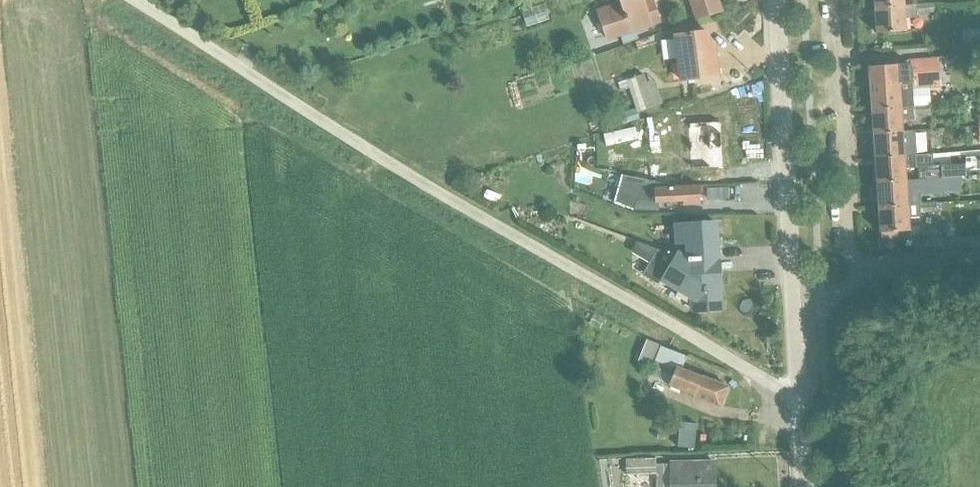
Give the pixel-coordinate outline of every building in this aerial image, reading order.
[(597,9),(607,41),(621,37),(623,43),(638,38),(636,32),(662,23),(654,0),(614,0),(615,3),(597,9)] [(696,20),(722,11),(719,0),(689,0),(696,20)] [(545,3),(522,11),(528,26),(550,19),(545,3)] [(904,6),(874,7),(875,32),(905,31),(905,19),(918,19),(918,14),(935,13),(934,4),(904,6)] [(963,29),(965,41),(979,39),(979,27),(963,29)] [(707,31),(673,35),(680,81),(718,76),(714,43),(708,43),(707,31)] [(886,66),(868,67),(871,108),(916,105),(928,104),(931,104),(929,87),(939,86),(939,79),(937,62),(909,64),(886,66)] [(645,74),(618,83),(621,90),(630,88),(637,112),(663,104),(655,79),(647,82),(645,74)] [(871,108),(873,133),(903,130),(902,119),(913,118),(913,113),(929,112),(928,104),(916,105),(871,108)] [(657,164),(653,180),(687,187),(699,186),(699,174),(698,168),(713,167),(710,116),(666,119),(670,168),(657,164)] [(873,133),(875,156),(905,155),(916,154),(915,129),(903,130),(873,133)] [(918,179),(936,177),(936,176),(967,175),(967,162),(934,163),(934,153),(916,154),(905,155),(875,156),(876,181),(906,179),(905,166),(922,165),(922,167),(920,168),(920,177),(918,177),(918,179)] [(506,198),(511,177),(495,173),(490,194),(506,198)] [(687,187),(653,180),(622,174),(614,202),(634,210),(639,201),(656,202),(656,204),(660,204),(684,202),(684,204),(700,203),(699,186),(687,187)] [(936,177),(918,179),(919,187),(936,186),(936,177)] [(876,181),(878,206),(908,203),(906,179),(876,181)] [(639,201),(634,210),(660,211),(660,204),(656,204),(656,202),(639,201)] [(908,203),(878,206),(880,232),(910,230),(909,216),(922,215),(922,212),(939,210),(938,201),(908,203)] [(963,220),(962,201),(942,202),(942,220),(963,220)] [(691,261),(718,259),(716,222),(674,225),(676,245),(682,244),(680,251),(678,250),(676,252),(691,261)] [(691,261),(676,252),(658,249),(636,238),(632,252),(650,263),(643,275),(658,284),(660,284),(661,282),(689,299),(690,308),(694,311),(722,309),(718,259),(691,261)] [(674,374),(670,385),(720,406),(728,387),(682,368),(687,356),(665,347),(647,340),(639,361),(654,366),(674,374)] [(674,374),(654,366),(651,378),(670,385),(674,374)] [(679,421),(678,446),(695,447),(697,422),(679,421)] [(627,459),(627,474),(656,474),(657,486),(715,486),(715,462),(670,463),(670,464),(656,464),(656,458),(627,459)]
